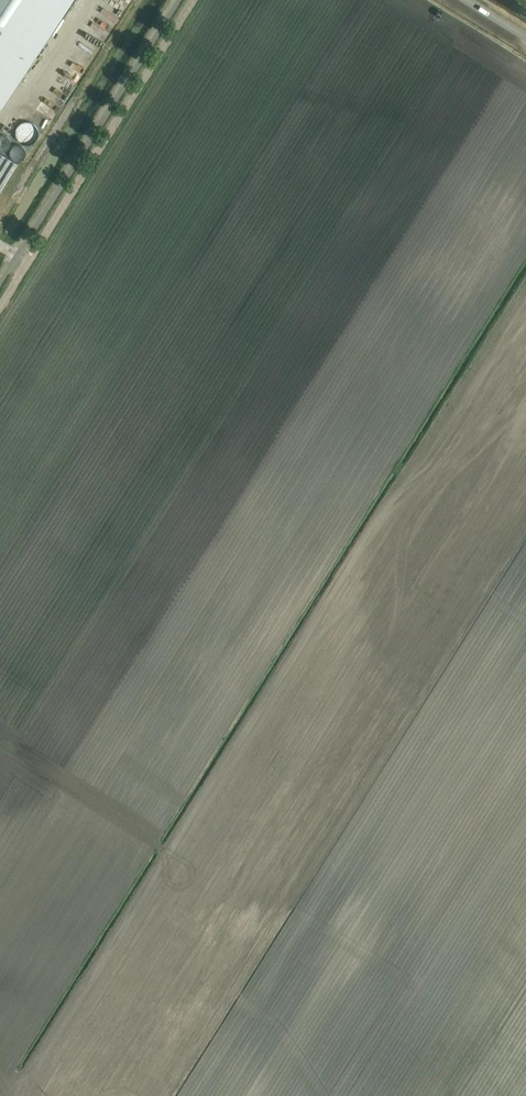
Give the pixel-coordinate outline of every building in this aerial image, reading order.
[(17,57),(30,65),(73,0),(0,0),(0,82),(17,57)]
